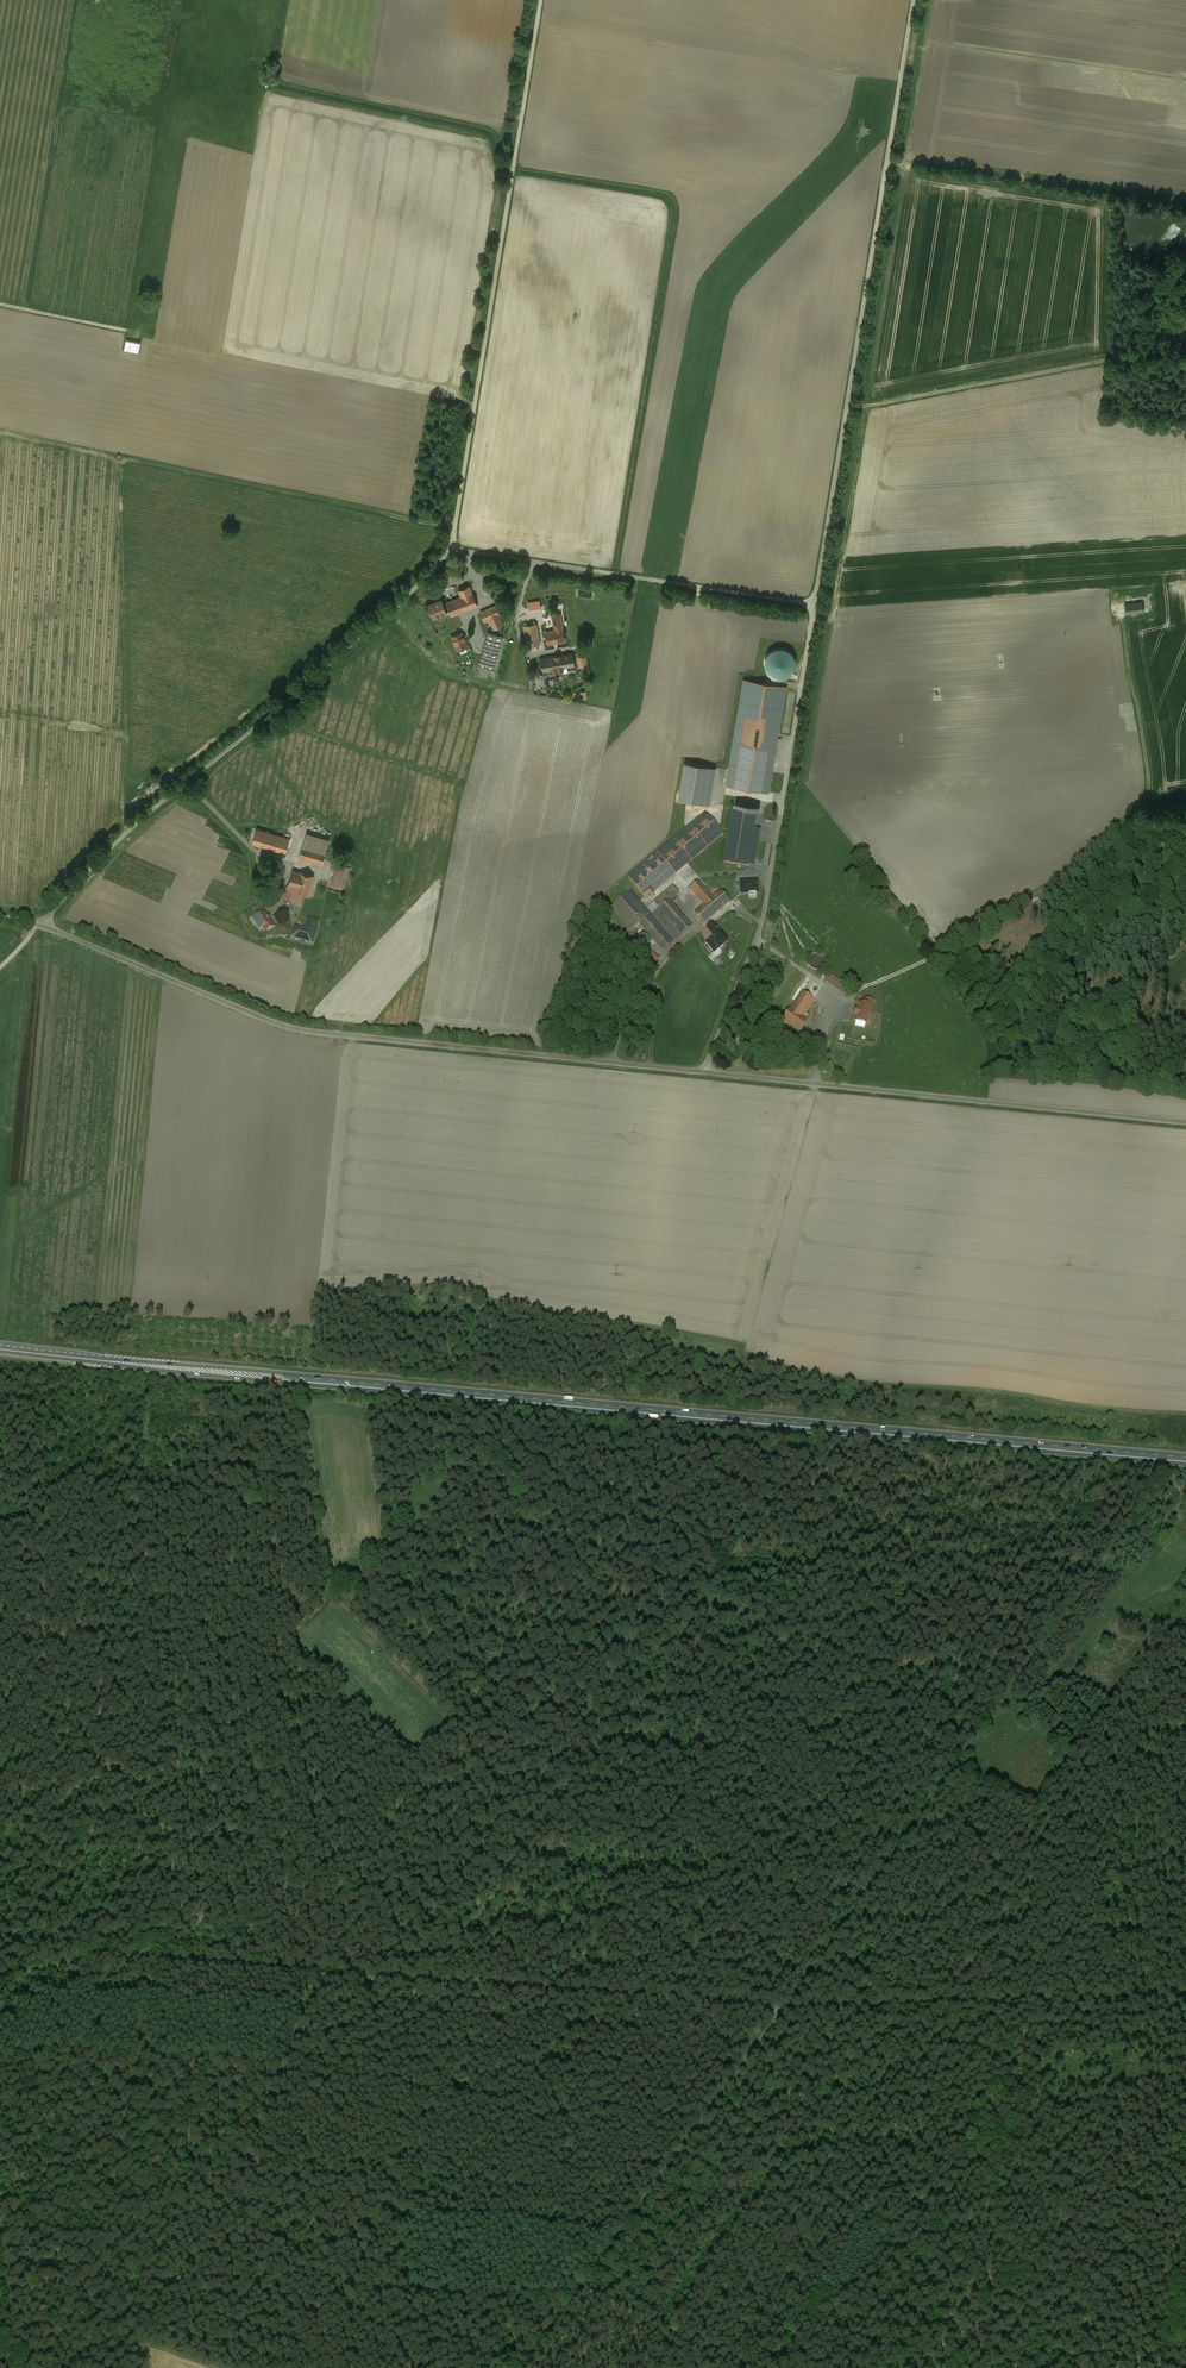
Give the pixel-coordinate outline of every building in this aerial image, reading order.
[(140,342),(126,340),(124,350),(138,353),(140,342)] [(446,574),(449,582),(458,579),(456,571),(446,574)] [(458,590),(461,597),(466,610),(477,606),(470,586),(458,590)] [(461,597),(447,603),(450,612),(452,616),(466,610),(461,597)] [(441,599),(429,604),(432,612),(434,618),(447,613),(443,604),(441,599)] [(503,602),(480,613),(484,622),(489,620),(494,630),(503,625),(500,618),(508,614),(503,602)] [(1143,602),(1126,604),(1127,614),(1144,612),(1143,602)] [(560,614),(552,615),(555,630),(563,629),(560,614)] [(537,623),(524,626),(527,647),(540,645),(537,623)] [(546,632),(542,633),(544,643),(548,643),(548,644),(565,640),(563,629),(555,630),(554,624),(545,626),(546,632)] [(463,632),(451,637),(457,651),(467,647),(463,632)] [(503,636),(488,632),(478,667),(493,671),(503,636)] [(792,647),(763,651),(768,678),(796,674),(792,647)] [(573,653),(541,659),(543,671),(567,667),(568,673),(576,672),(573,653)] [(787,687),(743,679),(725,785),(770,793),(787,687)] [(716,767),(684,762),(678,799),(710,804),(716,767)] [(758,807),(734,803),(724,862),(748,866),(754,830),(758,807)] [(723,834),(705,813),(628,878),(646,899),(723,834)] [(290,838),(256,829),(251,843),(285,853),(290,838)] [(761,831),(754,830),(748,866),(755,867),(761,831)] [(330,840),(306,833),(299,857),(323,864),(330,840)] [(346,866),(337,864),(331,884),(339,887),(346,866)] [(314,876),(293,870),(287,889),(303,895),(308,896),(314,876)] [(757,880),(741,881),(741,893),(758,892),(757,880)] [(712,898),(698,882),(691,888),(705,905),(708,902),(712,898)] [(679,893),(673,886),(654,902),(660,908),(660,909),(669,901),(679,893)] [(303,895),(287,889),(283,902),(295,905),(300,907),(303,895)] [(730,902),(721,891),(712,898),(708,902),(717,913),(730,902)] [(640,903),(630,892),(612,907),(631,930),(639,923),(645,930),(663,951),(673,942),(662,929),(640,903)] [(669,901),(660,909),(682,935),(691,927),(669,901)] [(654,902),(647,908),(652,915),(660,908),(654,902)] [(717,913),(708,902),(705,905),(695,913),(705,924),(717,913)] [(660,909),(660,908),(652,915),(664,929),(675,941),(682,935),(660,909)] [(271,922),(266,913),(261,916),(260,914),(255,917),(258,922),(257,923),(260,929),(263,927),(266,931),(275,926),(272,921),(271,922)] [(319,921),(308,918),(306,926),(308,928),(307,930),(305,931),(304,929),(299,927),(296,938),(306,941),(307,939),(313,941),(319,921)] [(715,936),(706,943),(713,952),(718,948),(719,949),(724,945),(723,944),(726,941),(717,930),(719,929),(714,922),(708,927),(715,936)] [(642,948),(644,948),(646,948),(648,947),(650,945),(651,943),(651,941),(650,939),(649,937),(647,935),(645,934),(643,935),(640,935),(639,937),(637,939),(637,941),(638,943),(639,945),(640,947),(642,948)] [(659,959),(648,950),(644,955),(655,964),(659,959)] [(819,969),(821,968),(823,966),(824,963),(824,960),(823,958),(821,956),(819,955),(817,954),(814,954),(812,955),(810,957),(809,959),(809,961),(809,964),(810,966),(811,968),(814,969),(816,970),(819,969)] [(718,956),(713,961),(718,966),(723,962),(718,956)] [(782,1022),(799,1033),(811,1016),(807,1012),(814,1001),(798,990),(805,979),(797,974),(784,994),(795,1001),(791,1008),(782,1022)] [(832,974),(827,982),(846,995),(851,987),(832,974)] [(774,997),(765,1011),(782,1022),(791,1008),(774,997)] [(864,1004),(859,1003),(857,1010),(856,1010),(855,1015),(856,1016),(855,1021),(867,1024),(868,1021),(870,1022),(872,1015),(869,1015),(873,1001),(865,999),(864,1004)] [(808,1055),(801,1052),(797,1060),(804,1064),(808,1055)]
